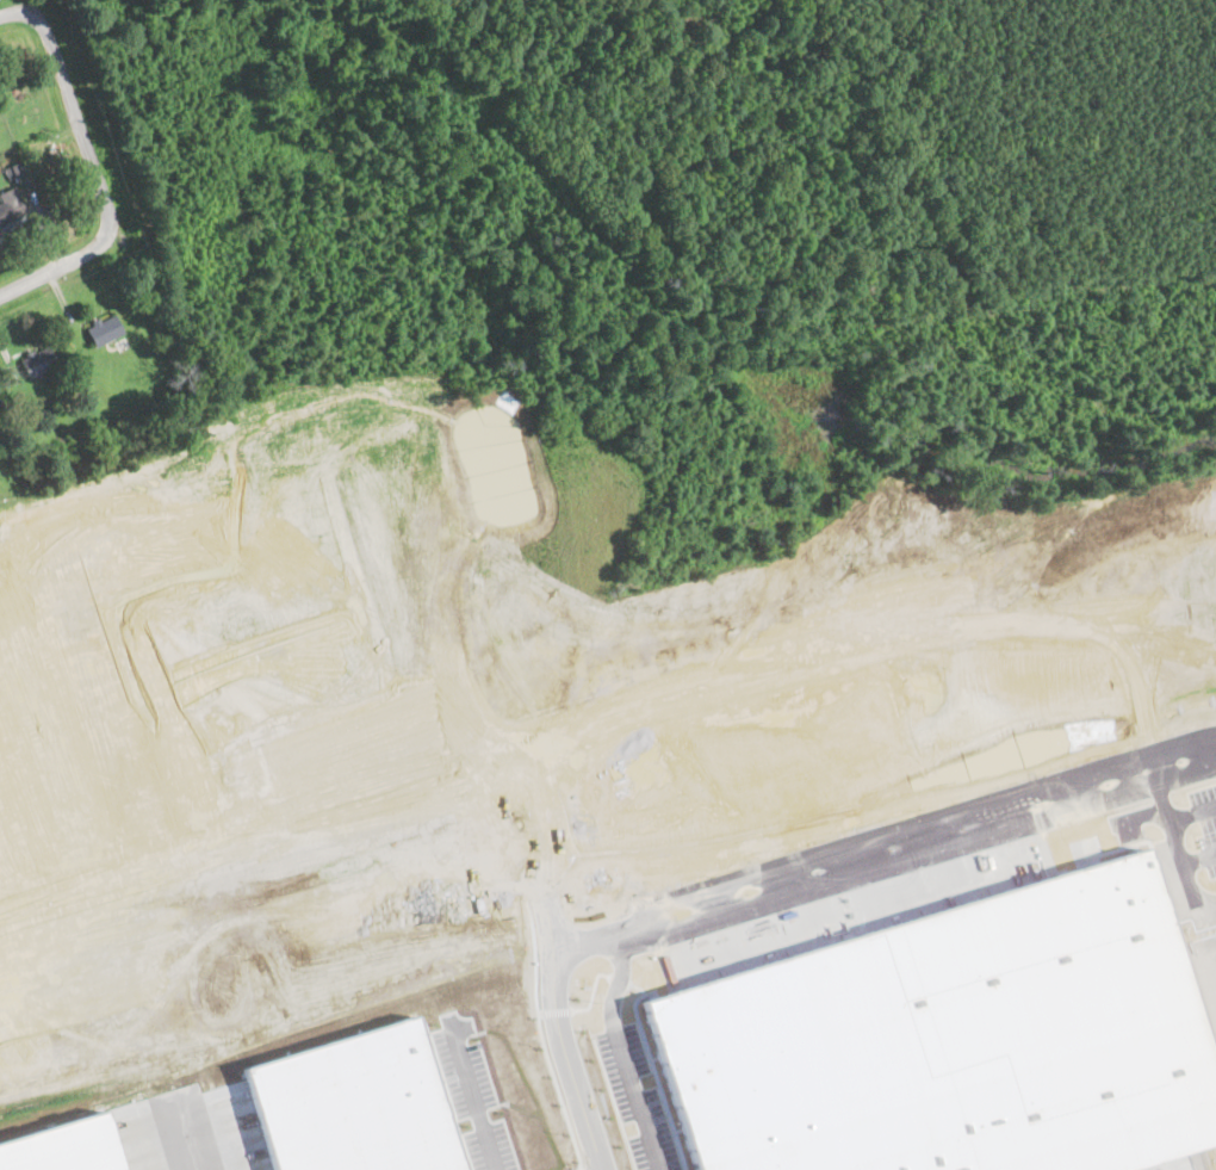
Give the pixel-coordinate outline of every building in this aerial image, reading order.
[(27,218),(15,188),(0,194),(0,229),(27,218)] [(85,324),(93,345),(123,334),(114,312),(85,324)] [(58,364),(48,343),(18,358),(29,379),(58,364)] [(270,1169),(460,1169),(411,1016),(238,1069),(270,1169)] [(105,1108),(124,1169),(0,1169),(0,1139),(105,1108)] [(228,1169),(274,1169),(271,1159),(244,1167),(241,1157),(244,1156),(241,1147),(223,1152),(228,1169)]
